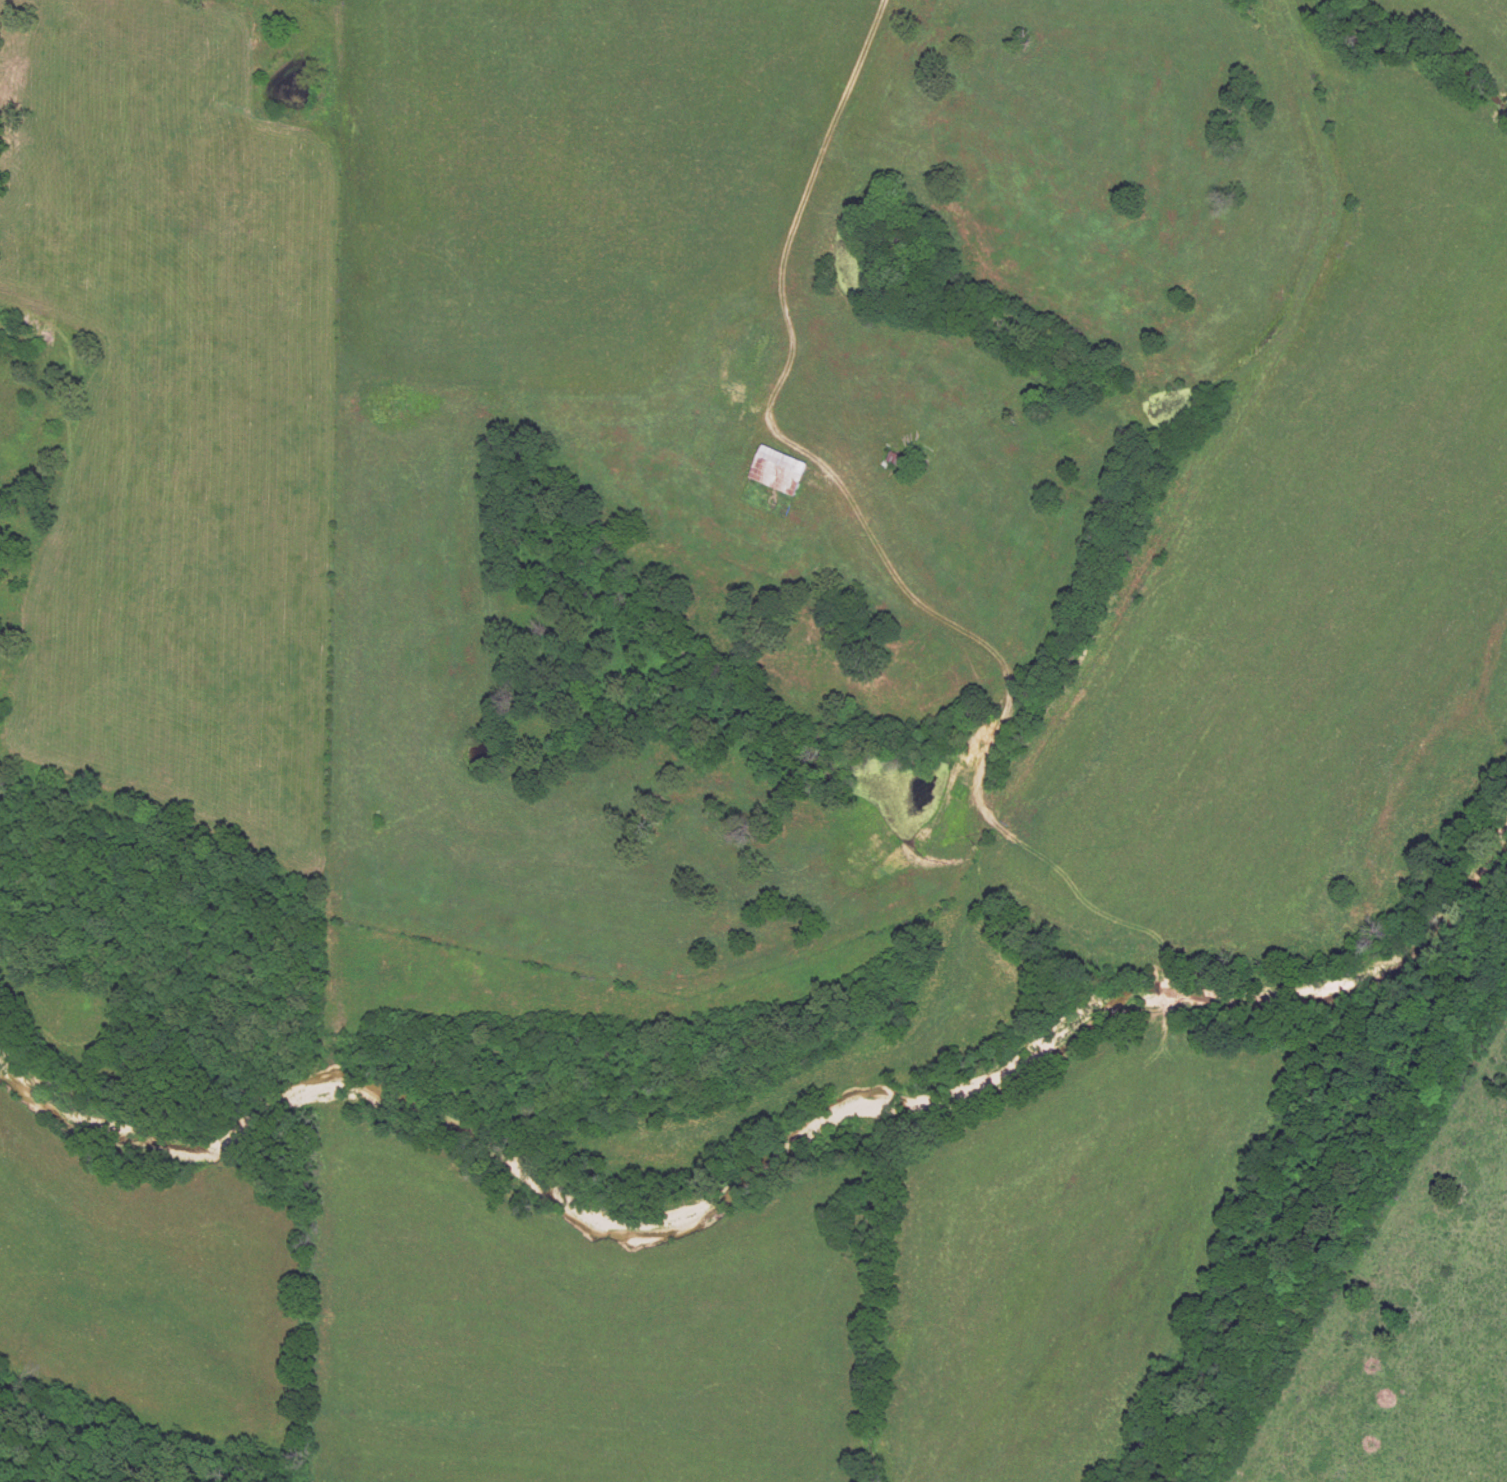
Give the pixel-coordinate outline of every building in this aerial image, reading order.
[(747,482),(794,497),(805,463),(758,448),(747,482)]
